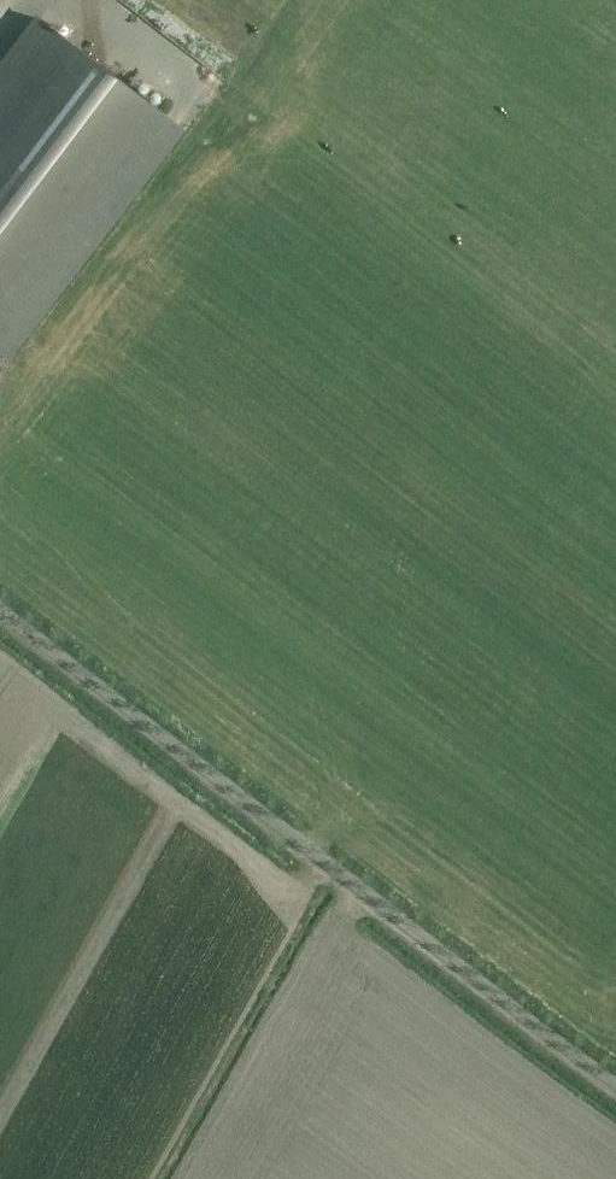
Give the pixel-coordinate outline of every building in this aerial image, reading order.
[(170,120),(40,20),(0,72),(0,339),(170,120)]
